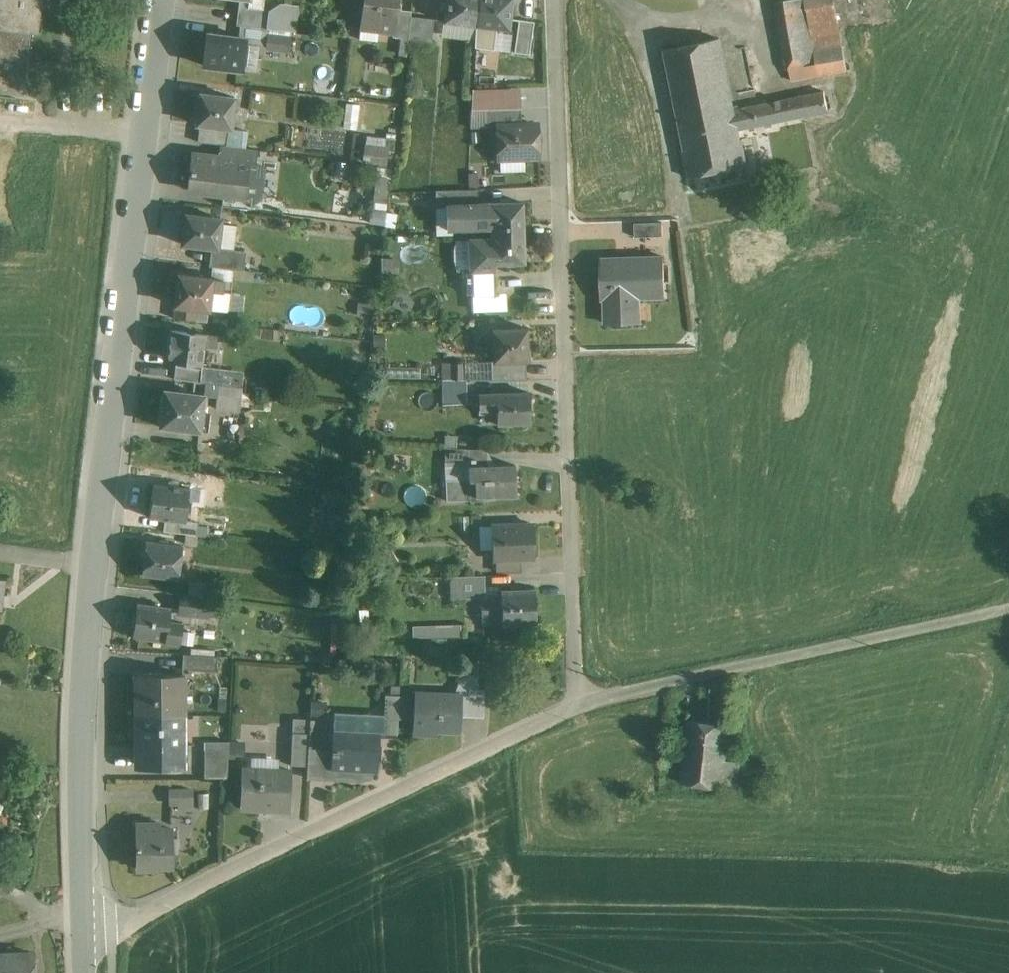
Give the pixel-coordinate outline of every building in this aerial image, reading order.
[(29,31),(36,32),(40,0),(0,0),(0,25),(29,31)] [(252,0),(241,0),(239,24),(250,25),(298,29),(300,11),(301,2),(282,1),(270,8),(251,6),(252,0)] [(401,0),(362,0),(359,26),(398,31),(411,32),(413,14),(400,12),(401,0)] [(476,38),(480,0),(445,0),(443,17),(415,14),(413,31),(476,38)] [(476,38),(533,45),(536,20),(516,17),(518,0),(480,0),(476,38)] [(795,82),(852,70),(838,0),(785,0),(778,1),(795,82)] [(22,93),(29,31),(0,25),(0,91),(22,93)] [(203,28),(200,64),(243,68),(246,32),(203,28)] [(722,35),(664,47),(690,175),(748,163),(741,128),(831,110),(826,86),(736,104),(722,35)] [(497,159),(543,157),(542,118),(521,119),(520,86),(476,88),(477,121),(496,120),(497,159)] [(198,89),(196,120),(203,120),(202,139),(231,142),(232,123),(235,92),(198,89)] [(192,148),(189,189),(256,195),(260,146),(221,142),(220,151),(192,148)] [(492,228),(493,234),(525,233),(523,196),(444,199),(446,230),(492,228)] [(182,209),(179,243),(213,246),(212,263),(247,266),(248,249),(220,246),(223,212),(182,209)] [(638,235),(665,234),(664,220),(638,221),(638,235)] [(526,261),(525,233),(493,234),(469,235),(470,263),(526,261)] [(668,251),(601,254),(604,324),(646,323),(645,299),(669,298),(668,251)] [(232,274),(175,269),(172,305),(177,306),(176,316),(200,318),(201,308),(229,310),(232,274)] [(447,382),(527,379),(525,324),(492,325),(493,360),(446,361),(447,382)] [(169,359),(203,362),(205,344),(219,345),(221,329),(172,325),(169,359)] [(179,365),(177,378),(205,381),(206,367),(179,365)] [(221,383),(219,407),(244,409),(246,385),(221,383)] [(163,385),(159,425),(203,429),(207,389),(163,385)] [(498,423),(531,422),(530,385),(481,387),(482,412),(498,412),(498,423)] [(474,492),(516,490),(515,458),(473,459),(474,492)] [(168,530),(186,531),(190,483),(152,480),(149,518),(169,519),(168,530)] [(536,556),(534,519),(494,520),(496,569),(526,568),(526,556),(536,556)] [(141,573),(179,577),(182,539),(145,535),(141,573)] [(454,597),(488,595),(487,571),(453,573),(454,597)] [(12,581),(0,580),(0,628),(2,608),(10,609),(12,581)] [(503,620),(538,619),(537,586),(502,587),(503,620)] [(182,616),(212,618),(214,598),(184,595),(182,616)] [(138,600),(135,636),(181,640),(183,620),(171,619),(173,603),(138,600)] [(462,635),(462,623),(421,624),(421,636),(462,635)] [(185,653),(185,673),(223,673),(223,653),(185,653)] [(415,691),(415,734),(444,734),(444,730),(464,730),(463,715),(488,715),(488,687),(483,687),(483,662),(468,662),(457,690),(415,691)] [(133,673),(134,714),(185,713),(185,673),(133,673)] [(332,713),(332,767),(384,767),(383,712),(332,713)] [(186,765),(185,713),(134,714),(134,765),(186,765)] [(687,718),(682,782),(742,786),(744,761),(732,760),(735,721),(687,718)] [(291,720),(291,765),(311,765),(310,720),(291,720)] [(206,748),(206,776),(231,776),(231,748),(206,748)] [(244,811),(291,811),(291,765),(244,766),(244,811)] [(196,788),(173,788),(173,802),(196,802),(196,788)] [(136,868),(171,868),(171,819),(136,819),(136,868)] [(36,951),(0,952),(0,972),(36,972),(36,951)]
